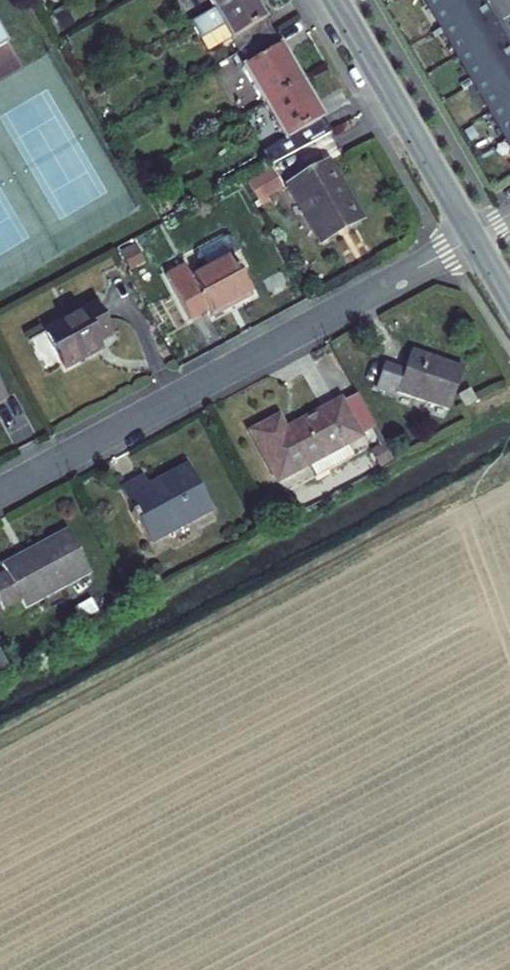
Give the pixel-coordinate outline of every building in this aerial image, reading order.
[(199,39),(222,26),(231,40),(239,53),(272,34),(252,0),(232,0),(214,10),(190,24),(199,39)] [(214,10),(232,0),(207,0),(214,10)] [(483,0),(431,0),(509,132),(509,45),(483,0)] [(222,26),(199,39),(207,54),(231,40),(222,26)] [(224,62),(233,77),(244,71),(263,105),(301,83),(272,34),(239,53),(224,62)] [(263,105),(244,71),(233,77),(253,111),(263,105)] [(270,167),(277,163),(331,134),(301,83),(263,105),(284,141),(262,154),(270,167)] [(359,220),(327,165),(289,187),(321,242),(359,220)] [(246,186),(261,206),(284,188),(268,168),(246,186)] [(189,322),(207,312),(211,319),(252,297),(230,256),(190,277),(184,266),(165,276),(189,322)] [(96,344),(110,337),(94,307),(45,333),(65,370),(100,352),(96,344)] [(396,393),(448,411),(462,370),(411,352),(403,373),(383,366),(375,389),(395,396),(396,393)] [(458,398),(463,408),(474,403),(469,392),(458,398)] [(345,446),(357,439),(339,406),(283,435),(276,422),(252,436),(277,482),(307,466),(314,479),(343,464),(336,451),(345,446)] [(336,451),(343,464),(352,459),(345,446),(336,451)] [(187,468),(156,485),(158,489),(151,493),(148,489),(143,479),(120,491),(149,545),(211,512),(187,468)] [(151,493),(158,489),(156,485),(148,489),(151,493)] [(66,533),(27,554),(32,562),(21,569),(16,560),(2,567),(6,575),(0,578),(0,606),(3,611),(21,602),(25,609),(89,575),(66,533)] [(21,569),(32,562),(27,554),(16,560),(21,569)]
